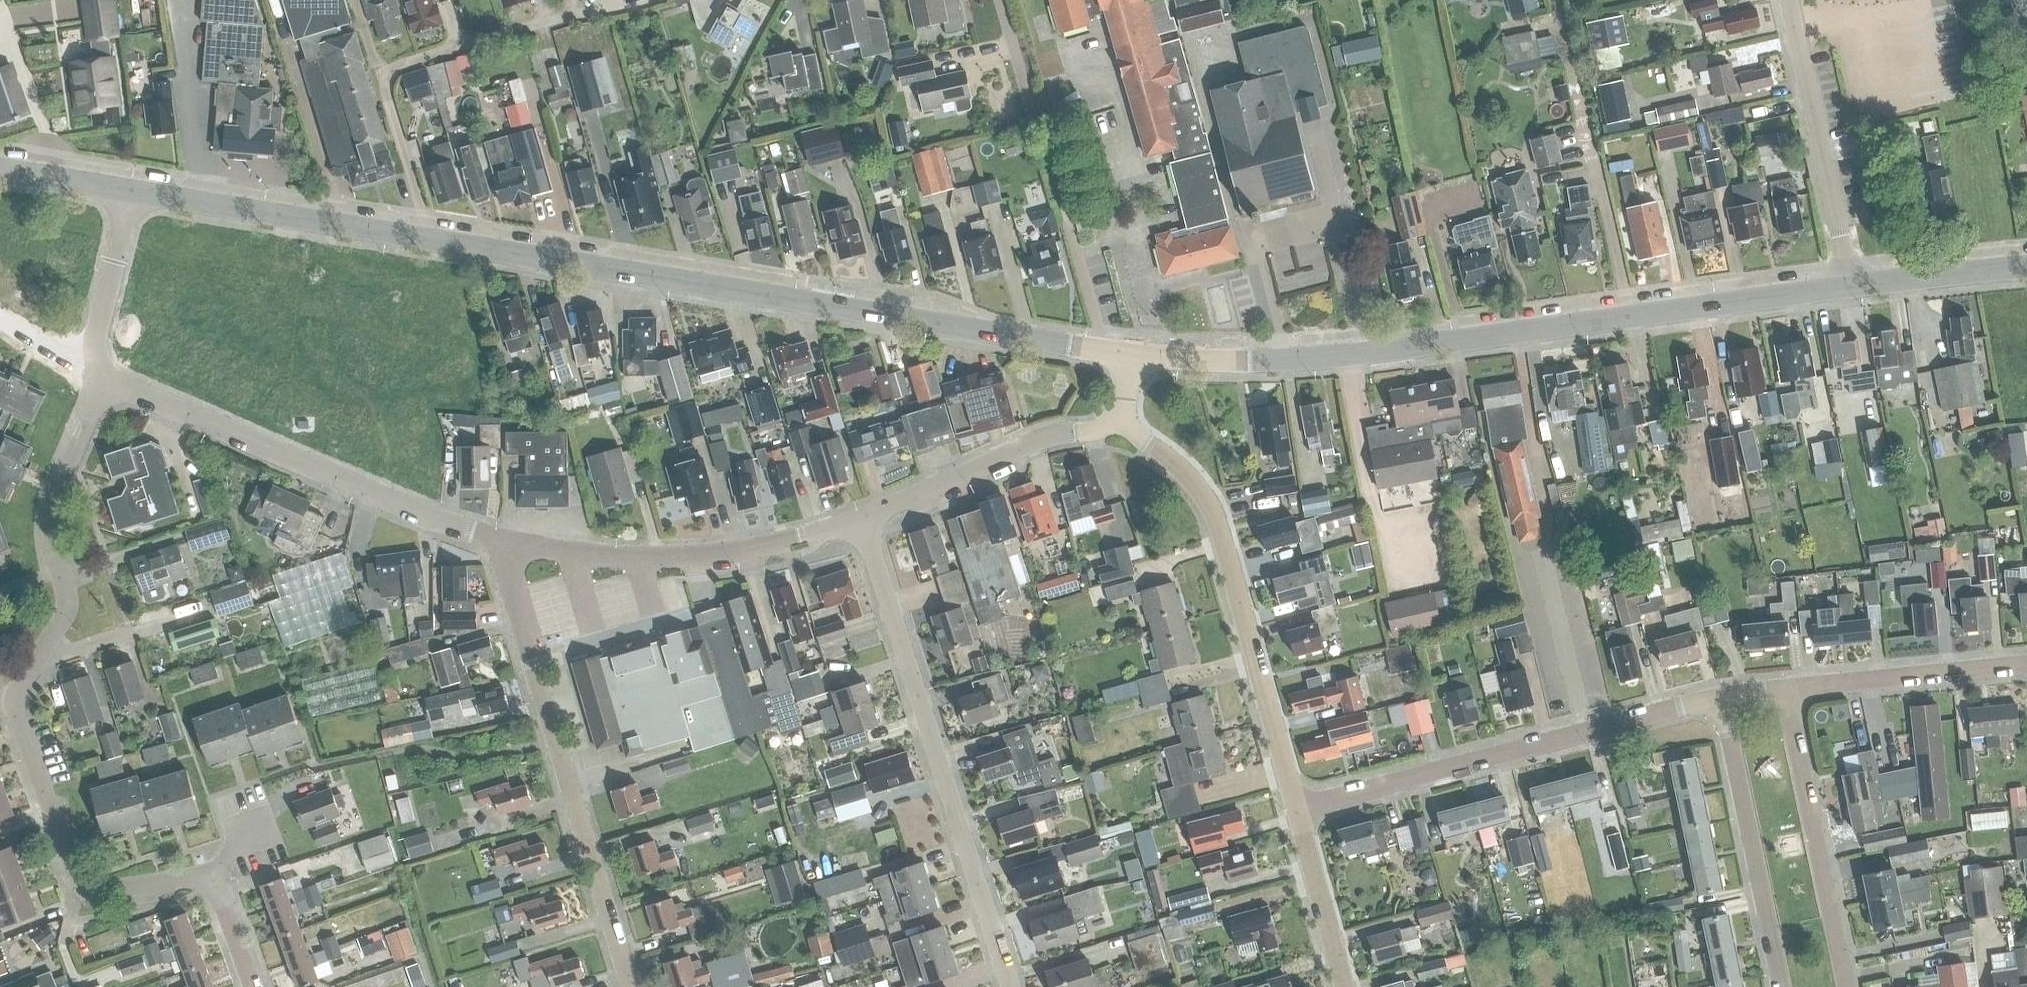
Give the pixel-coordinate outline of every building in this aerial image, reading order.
[(119,105),(112,57),(111,58),(108,39),(117,38),(112,0),(83,0),(89,41),(90,41),(93,60),(71,63),(78,114),(93,112),(95,125),(118,122),(117,106),(119,105)] [(224,151),(272,154),(274,130),(279,131),(280,108),(271,107),(273,91),(258,89),(264,25),(255,0),(203,0),(201,21),(208,22),(203,82),(219,83),(216,122),(213,149),(224,149),(224,151)] [(341,174),(349,172),(347,165),(355,162),(350,144),(367,139),(359,116),(376,111),(363,64),(365,63),(356,33),(342,37),(339,27),(352,23),(345,0),(282,0),(295,41),(301,39),(307,58),(303,59),(327,140),(326,140),(334,167),(332,175),(341,177),(341,174)] [(364,3),(370,22),(374,20),(381,42),(401,36),(396,19),(400,18),(395,0),(363,0),(364,3)] [(414,34),(443,25),(436,2),(434,3),(433,0),(403,0),(414,34)] [(695,25),(710,33),(709,36),(727,46),(736,30),(748,36),(757,19),(759,20),(764,8),(750,0),(745,0),(743,3),(739,0),(689,0),(695,25)] [(861,56),(889,51),(883,22),(866,25),(861,0),(855,0),(833,4),(838,27),(823,30),(827,53),(842,50),(841,44),(858,40),(861,56)] [(946,33),(963,30),(958,2),(945,5),(944,0),(909,0),(914,27),(943,21),(946,33)] [(1161,44),(1158,35),(1177,30),(1174,18),(1171,19),(1165,0),(1150,0),(1148,1),(1148,0),(1051,0),(1060,34),(1090,26),(1088,18),(1103,14),(1102,10),(1105,9),(1120,61),(1119,61),(1123,76),(1125,76),(1138,122),(1148,156),(1174,149),(1177,160),(1169,163),(1186,228),(1159,236),(1161,244),(1157,245),(1166,276),(1238,256),(1205,133),(1202,133),(1200,122),(1199,119),(1201,118),(1197,101),(1180,39),(1161,44)] [(1229,0),(1175,0),(1184,33),(1234,20),(1229,0)] [(1511,17),(1539,9),(1536,0),(1537,0),(1506,0),(1511,17)] [(1728,35),(1744,32),(1743,30),(1758,27),(1754,10),(1738,14),(1737,12),(1717,16),(1716,12),(1717,12),(1714,0),(1708,0),(1688,5),(1692,18),(1699,16),(1703,34),(1726,28),(1728,35)] [(1643,9),(1646,22),(1670,16),(1667,3),(1643,9)] [(1304,27),(1301,27),(1239,43),(1246,73),(1251,72),(1253,81),(1211,92),(1243,218),(1253,216),(1259,214),(1316,198),(1295,113),(1328,105),(1310,33),(1309,30),(1308,29),(1307,28),(1305,28),(1304,27)] [(1502,38),(1505,55),(1509,70),(1539,64),(1538,58),(1556,54),(1552,35),(1534,39),(1532,32),(1502,38)] [(1346,64),(1382,57),(1378,37),(1342,45),(1346,64)] [(913,41),(894,44),(897,59),(916,55),(913,41)] [(1342,45),(1333,47),(1337,66),(1346,64),(1342,45)] [(790,50),(763,56),(763,57),(769,56),(773,76),(767,77),(767,78),(781,76),(784,91),(806,86),(807,91),(821,88),(814,53),(801,55),(801,52),(791,54),(790,50)] [(428,67),(446,129),(452,127),(444,99),(462,94),(459,86),(464,85),(460,69),(480,64),(477,53),(428,67)] [(138,54),(125,56),(126,63),(139,61),(138,54)] [(971,107),(972,105),(970,97),(971,97),(966,71),(936,77),(932,61),(899,68),(902,82),(916,79),(923,111),(942,107),(941,103),(955,100),(957,112),(969,110),(970,109),(971,107)] [(606,105),(594,62),(570,68),(582,112),(606,105)] [(884,63),(880,74),(888,77),(892,66),(884,63)] [(1708,69),(1714,97),(1736,92),(1735,91),(1742,89),(1743,94),(1757,91),(1756,89),(1772,86),(1768,69),(1751,73),(1750,72),(1732,76),(1730,64),(1708,69)] [(2,122),(12,119),(12,121),(16,120),(16,117),(26,114),(9,65),(0,68),(0,123),(2,122)] [(549,69),(555,89),(567,85),(561,65),(549,69)] [(431,87),(425,68),(402,75),(408,94),(431,87)] [(1622,81),(1598,86),(1607,125),(1631,119),(1622,81)] [(145,106),(147,122),(147,123),(150,122),(152,134),(176,131),(175,122),(169,82),(154,84),(157,105),(145,106)] [(548,97),(552,109),(572,103),(568,91),(548,97)] [(1658,122),(1659,124),(1699,114),(1695,100),(1655,109),(1656,111),(1658,122)] [(506,107),(511,129),(532,124),(527,102),(506,107)] [(1750,125),(1770,122),(1767,106),(1748,110),(1750,125)] [(1724,123),(1744,120),(1742,107),(1722,110),(1724,123)] [(347,165),(349,172),(353,187),(396,175),(389,152),(388,153),(384,140),(385,139),(376,111),(359,116),(367,139),(350,144),(355,162),(347,165)] [(1656,111),(1644,114),(1646,125),(1658,122),(1656,111)] [(730,143),(747,141),(744,117),(727,120),(730,143)] [(1935,130),(1933,120),(1923,122),(1925,132),(1935,130)] [(845,155),(838,126),(803,135),(808,154),(823,150),(826,160),(845,155)] [(534,127),(520,132),(484,142),(501,203),(513,201),(519,204),(529,201),(534,196),(552,191),(534,127)] [(1530,140),(1537,168),(1563,161),(1555,133),(1530,140)] [(1782,154),(1778,133),(1756,137),(1759,158),(1782,154)] [(1947,185),(1938,134),(1922,137),(1927,161),(1923,162),(1924,172),(1911,175),(1919,221),(1947,216),(1941,186),(1947,185)] [(908,147),(907,142),(902,139),(892,141),(894,150),(908,147)] [(436,187),(440,201),(461,194),(452,162),(454,162),(449,142),(433,147),(439,166),(430,168),(432,174),(429,175),(433,188),(436,187)] [(780,142),(769,146),(773,158),(784,154),(780,142)] [(1701,143),(1676,148),(1686,197),(1684,197),(1688,215),(1680,217),(1687,250),(1723,242),(1712,191),(1709,192),(1705,175),(1707,174),(1702,151),(1701,143)] [(468,147),(457,151),(473,199),(477,203),(487,200),(491,193),(479,160),(481,160),(476,144),(468,147)] [(923,195),(941,190),(941,192),(953,189),(941,147),(930,150),(912,155),(923,195)] [(623,201),(631,229),(662,221),(654,193),(659,191),(647,148),(628,153),(634,177),(614,182),(619,202),(623,201)] [(708,156),(715,184),(743,178),(736,149),(708,156)] [(1704,151),(1712,187),(1726,184),(1720,158),(1721,157),(1719,149),(1713,150),(1709,151),(1709,150),(1704,151)] [(676,181),(667,151),(650,156),(660,186),(676,181)] [(566,162),(568,173),(567,173),(575,207),(597,201),(593,185),(596,184),(592,168),(582,170),(580,159),(566,162)] [(897,185),(889,161),(875,166),(882,189),(897,185)] [(1755,161),(1740,164),(1743,177),(1757,174),(1755,161)] [(782,174),(789,197),(810,191),(803,168),(782,174)] [(1501,228),(1510,225),(1520,264),(1542,258),(1534,230),(1542,228),(1526,170),(1488,180),(1501,228)] [(774,172),(765,174),(769,190),(778,187),(774,172)] [(1637,199),(1632,176),(1620,178),(1625,202),(1637,199)] [(681,216),(689,241),(713,234),(714,231),(707,207),(711,206),(703,180),(698,177),(689,180),(686,185),(687,191),(672,195),(679,217),(681,216)] [(1775,199),(1773,200),(1780,234),(1804,229),(1801,212),(1803,211),(1801,195),(1797,195),(1793,178),(1771,182),(1775,199)] [(973,186),(978,208),(1002,202),(997,180),(973,186)] [(1735,206),(1727,208),(1730,223),(1733,222),(1736,240),(1761,236),(1755,204),(1763,203),(1759,181),(1732,186),(1735,206)] [(1562,224),(1564,238),(1563,240),(1563,244),(1565,246),(1568,263),(1583,261),(1585,263),(1590,262),(1591,260),(1596,259),(1592,231),(1592,232),(1588,208),(1594,207),(1591,184),(1569,187),(1572,209),(1566,210),(1567,223),(1562,224)] [(746,221),(744,221),(744,224),(743,226),(744,231),(746,232),(751,251),(762,248),(764,250),(768,249),(769,246),(774,245),(766,216),(765,216),(759,193),(740,198),(746,221)] [(784,206),(795,255),(817,250),(812,231),(815,230),(812,217),(809,218),(805,201),(784,206)] [(1628,208),(1639,260),(1668,254),(1657,201),(1628,208)] [(830,242),(833,242),(835,241),(840,260),(865,253),(857,221),(854,222),(850,207),(823,213),(830,242)] [(884,249),(887,265),(910,259),(903,228),(901,228),(896,208),(880,212),(885,233),(878,235),(881,250),(884,249)] [(1058,230),(1051,208),(1032,214),(1036,227),(1040,226),(1043,235),(1058,230)] [(1074,216),(1077,226),(1096,220),(1094,210),(1074,216)] [(929,239),(924,240),(927,253),(930,253),(934,270),(955,265),(948,234),(944,234),(939,212),(924,216),(929,239)] [(1422,214),(1407,218),(1412,238),(1427,234),(1422,214)] [(1462,244),(1463,243),(1466,256),(1459,257),(1465,287),(1498,279),(1492,251),(1500,249),(1493,217),(1476,221),(1476,222),(1458,226),(1456,230),(1458,241),(1462,244)] [(972,258),(976,274),(1001,268),(992,236),(990,236),(985,220),(971,224),(975,241),(964,243),(968,259),(972,258)] [(1387,244),(1397,298),(1421,294),(1417,277),(1421,276),(1419,263),(1412,265),(1408,241),(1400,242),(1399,237),(1392,238),(1393,243),(1387,244)] [(1067,281),(1055,239),(1031,246),(1034,256),(1026,258),(1027,261),(1024,262),(1027,272),(1030,272),(1034,285),(1047,281),(1049,286),(1067,281)] [(493,303),(509,353),(532,346),(516,296),(493,303)] [(570,338),(560,304),(539,310),(552,352),(564,348),(561,340),(570,338)] [(576,314),(583,344),(574,346),(578,366),(589,364),(588,358),(601,355),(597,341),(609,338),(606,324),(603,325),(600,310),(595,311),(594,308),(587,309),(587,312),(576,314)] [(1952,330),(1947,330),(1950,357),(1958,356),(1959,364),(1934,369),(1943,411),(1984,402),(1976,362),(1975,362),(1974,354),(1975,354),(1969,316),(1950,318),(1952,330)] [(657,319),(630,320),(631,330),(624,330),(625,376),(646,376),(663,375),(658,360),(646,360),(645,345),(658,345),(657,319)] [(1875,369),(1876,369),(1878,387),(1881,386),(1884,389),(1895,388),(1898,384),(1918,382),(1914,351),(1900,353),(1897,329),(1893,326),(1880,328),(1877,332),(1878,337),(1871,338),(1875,369)] [(715,334),(716,337),(691,344),(699,374),(732,365),(735,375),(753,369),(747,348),(736,351),(730,330),(715,334)] [(1830,367),(1847,365),(1851,394),(1865,392),(1867,404),(1877,402),(1872,370),(1862,371),(1857,337),(1843,339),(1842,333),(1826,335),(1830,367)] [(1803,409),(1817,406),(1812,379),(1815,378),(1807,340),(1791,344),(1790,341),(1778,344),(1783,371),(1781,371),(1783,383),(1796,380),(1798,393),(1782,396),(1787,419),(1797,417),(1803,409)] [(773,350),(785,390),(800,386),(798,382),(806,379),(804,372),(814,369),(806,342),(794,346),(795,348),(789,349),(788,345),(784,343),(780,343),(775,346),(773,350)] [(1730,352),(1739,397),(1759,393),(1763,416),(1778,414),(1773,388),(1766,389),(1760,358),(1758,358),(1756,347),(1730,352)] [(568,364),(563,348),(551,352),(555,367),(568,364)] [(892,396),(886,374),(876,377),(869,353),(856,357),(857,362),(836,368),(843,393),(868,386),(873,402),(892,396)] [(679,354),(658,360),(663,375),(671,404),(692,398),(679,354)] [(1688,389),(1690,401),(1686,401),(1688,418),(1705,416),(1702,400),(1707,399),(1705,385),(1707,385),(1705,369),(1702,369),(1701,359),(1695,360),(1694,354),(1678,357),(1681,379),(1678,380),(1680,390),(1688,389)] [(954,439),(931,362),(909,369),(919,402),(910,404),(913,414),(904,417),(913,451),(915,451),(919,454),(929,451),(929,447),(954,439)] [(1644,423),(1640,404),(1637,388),(1633,388),(1628,363),(1604,368),(1612,409),(1605,410),(1612,445),(1636,440),(1633,425),(1644,423)] [(531,396),(523,369),(509,373),(517,400),(531,396)] [(896,398),(909,394),(903,371),(890,375),(896,398)] [(1594,413),(1592,403),(1585,405),(1578,371),(1545,377),(1551,411),(1567,408),(1568,416),(1573,415),(1590,412),(1590,413),(1594,413)] [(1001,372),(978,379),(977,374),(959,379),(960,382),(942,387),(957,438),(1015,423),(1006,391),(1007,391),(1001,372)] [(840,413),(828,373),(811,378),(817,401),(802,406),(807,422),(840,413)] [(9,415),(27,423),(41,394),(0,375),(0,410),(4,412),(0,420),(0,435),(9,415)] [(1453,380),(1422,386),(1425,406),(1429,405),(1432,423),(1431,423),(1433,435),(1434,435),(1444,433),(1445,438),(1457,436),(1461,431),(1461,430),(1477,427),(1474,407),(1458,410),(1453,380)] [(1482,386),(1486,410),(1492,448),(1495,448),(1511,522),(1515,521),(1519,541),(1540,535),(1535,516),(1539,515),(1522,441),(1527,439),(1525,419),(1519,380),(1482,386)] [(746,393),(756,426),(781,419),(771,385),(746,393)] [(598,386),(586,389),(587,392),(591,405),(591,407),(603,404),(598,386)] [(1425,406),(1422,386),(1390,392),(1397,429),(1377,432),(1376,427),(1367,428),(1377,489),(1436,480),(1430,441),(1435,440),(1434,435),(1433,435),(1431,423),(1432,423),(1429,405),(1425,406)] [(706,426),(743,416),(739,401),(702,411),(706,426)] [(885,402),(876,405),(879,415),(887,412),(885,402)] [(676,409),(685,440),(706,434),(697,403),(676,409)] [(1318,436),(1320,452),(1332,450),(1330,435),(1333,434),(1331,422),(1326,423),(1324,405),(1303,408),(1307,438),(1318,436)] [(1288,453),(1290,452),(1284,406),(1254,411),(1256,433),(1260,432),(1263,456),(1275,454),(1277,469),(1290,467),(1288,453)] [(1590,413),(1576,415),(1583,459),(1585,473),(1606,470),(1604,456),(1598,412),(1594,413),(1590,413)] [(1664,419),(1650,420),(1652,443),(1666,442),(1664,419)] [(886,423),(848,436),(857,463),(878,456),(879,461),(883,463),(889,461),(891,457),(890,452),(894,451),(893,449),(907,445),(899,422),(887,426),(886,423)] [(462,486),(488,486),(488,449),(500,449),(500,426),(480,425),(480,448),(457,448),(457,471),(462,471),(462,486)] [(809,452),(819,487),(849,478),(845,464),(848,463),(841,435),(816,442),(811,426),(792,431),(798,455),(809,452)] [(1881,428),(1861,431),(1868,467),(1888,464),(1881,428)] [(1998,430),(1986,432),(1989,445),(2001,443),(1998,430)] [(517,478),(518,508),(537,507),(537,512),(549,512),(549,507),(568,507),(567,433),(505,434),(506,457),(526,456),(526,478),(517,478)] [(1729,436),(1708,440),(1717,488),(1737,484),(1729,436)] [(5,500),(12,483),(18,486),(26,469),(27,470),(30,463),(23,460),(28,450),(0,437),(0,498),(5,500)] [(1815,465),(1827,463),(1827,464),(1841,461),(1836,440),(1811,445),(1815,465)] [(758,484),(752,459),(730,464),(725,441),(710,445),(718,472),(731,469),(733,478),(730,479),(733,495),(735,494),(739,510),(757,506),(752,485),(758,484)] [(108,501),(117,530),(144,521),(143,520),(149,518),(150,522),(177,512),(164,473),(168,471),(164,459),(157,454),(158,450),(150,447),(148,449),(142,448),(133,450),(130,446),(104,455),(112,479),(123,475),(126,486),(121,496),(108,501)] [(675,500),(688,496),(693,513),(716,506),(706,474),(705,474),(701,459),(699,460),(695,446),(681,451),(685,464),(666,469),(675,500)] [(791,473),(787,461),(783,462),(780,450),(767,453),(766,447),(757,450),(762,469),(766,468),(771,485),(774,485),(778,500),(795,495),(789,474),(791,473)] [(601,493),(605,507),(634,498),(628,476),(642,472),(636,451),(622,454),(621,449),(588,458),(598,493),(601,493)] [(1332,450),(1320,452),(1322,466),(1341,464),(1340,454),(1333,455),(1332,450)] [(1072,471),(1077,489),(1063,494),(1063,493),(1061,494),(1070,527),(1071,526),(1070,522),(1092,516),(1095,525),(1115,520),(1110,505),(1104,507),(1102,500),(1105,499),(1101,487),(1099,488),(1096,480),(1095,481),(1091,466),(1072,471)] [(1465,473),(1452,475),(1454,488),(1467,485),(1465,473)] [(1448,475),(1440,477),(1442,487),(1450,486),(1448,475)] [(1265,481),(1267,496),(1295,492),(1292,476),(1265,481)] [(219,512),(207,478),(194,482),(205,516),(219,512)] [(1032,483),(1010,490),(1026,544),(1057,535),(1045,496),(1036,499),(1032,483)] [(1557,483),(1547,486),(1553,511),(1564,508),(1561,496),(1558,487),(1557,483)] [(309,551),(323,517),(306,510),(309,503),(273,487),(270,493),(256,487),(243,517),(253,521),(251,525),(259,528),(264,516),(278,522),(273,535),(276,536),(272,545),(297,556),(301,548),(309,551)] [(1473,494),(1468,502),(1469,510),(1477,515),(1487,514),(1491,505),(1490,497),(1482,492),(1473,494)] [(1302,495),(1305,517),(1318,515),(1315,493),(1302,495)] [(948,522),(982,625),(1005,617),(1000,602),(1021,595),(1003,541),(1015,537),(1001,496),(978,504),(981,511),(948,522)] [(1361,522),(1361,521),(1364,520),(1359,504),(1315,516),(1319,532),(1328,530),(1329,531),(1361,522)] [(230,539),(223,519),(185,532),(190,546),(209,539),(211,545),(230,539)] [(1266,553),(1299,543),(1303,555),(1322,549),(1314,520),(1294,526),(1292,519),(1259,529),(1266,553)] [(1682,534),(1679,519),(1640,527),(1643,542),(1682,534)] [(936,527),(911,535),(923,571),(936,566),(939,576),(936,577),(940,590),(962,583),(958,570),(951,572),(936,527)] [(1672,541),(1676,559),(1695,555),(1691,537),(1672,541)] [(1905,557),(1904,541),(1869,543),(1870,558),(1905,557)] [(1367,542),(1352,547),(1359,567),(1373,562),(1367,542)] [(1126,545),(1110,549),(1115,565),(1099,569),(1103,583),(1134,575),(1126,545)] [(187,576),(178,546),(132,560),(142,591),(143,591),(146,601),(150,602),(164,598),(166,594),(162,584),(187,576)] [(1916,551),(1917,564),(1940,561),(1939,549),(1916,551)] [(347,552),(251,577),(264,627),(278,623),(283,643),(365,622),(347,552)] [(401,581),(403,595),(404,595),(405,603),(424,601),(421,578),(423,578),(420,552),(398,554),(401,581)] [(401,581),(398,554),(377,557),(378,563),(367,564),(370,588),(380,587),(381,597),(403,595),(401,581)] [(1273,581),(1275,590),(1272,591),(1275,603),(1279,602),(1280,606),(1296,601),(1298,610),(1317,605),(1312,584),(1328,580),(1321,555),(1297,562),(1300,574),(1273,581)] [(1978,557),(1980,581),(1995,580),(1993,555),(1978,557)] [(1931,565),(1933,589),(1945,588),(1943,564),(1931,565)] [(480,567),(443,568),(443,629),(474,629),(474,599),(465,599),(464,581),(484,580),(480,567)] [(2004,569),(2006,595),(2019,593),(2022,625),(2026,625),(2026,577),(2021,578),(2020,568),(2004,569)] [(856,599),(847,571),(817,580),(825,608),(840,603),(846,621),(861,617),(855,599),(856,599)] [(1035,583),(1040,600),(1080,588),(1075,572),(1035,583)] [(1635,605),(1645,602),(1638,578),(1619,583),(1621,593),(1616,594),(1624,627),(1606,632),(1610,650),(1612,649),(1621,681),(1642,675),(1628,623),(1639,620),(1635,605)] [(1988,597),(1985,598),(1983,584),(1971,586),(1970,578),(1948,580),(1951,614),(1963,613),(1965,631),(1991,628),(1988,597)] [(1879,604),(1877,580),(1863,581),(1866,605),(1867,605),(1879,604)] [(211,593),(219,617),(254,605),(246,581),(211,593)] [(1149,620),(1152,631),(1185,621),(1182,611),(1183,610),(1178,593),(1176,594),(1173,584),(1142,593),(1142,591),(1137,593),(1133,581),(1103,590),(1107,603),(1131,597),(1134,606),(1143,604),(1148,620),(1149,620)] [(1784,612),(1796,610),(1793,581),(1781,583),(1783,603),(1770,604),(1772,623),(1743,626),(1746,649),(1749,649),(1749,653),(1762,652),(1761,648),(1788,645),(1786,622),(1785,622),(1784,612)] [(980,640),(962,583),(940,590),(947,612),(934,617),(945,651),(980,640)] [(792,584),(771,591),(775,605),(774,606),(779,622),(788,619),(796,643),(812,638),(804,613),(801,614),(792,584)] [(1911,607),(1915,637),(1937,634),(1934,603),(1929,604),(1926,584),(1899,587),(1901,608),(1911,607)] [(1441,627),(1433,594),(1385,605),(1393,638),(1441,627)] [(1699,601),(1705,625),(1729,620),(1723,595),(1699,601)] [(1839,596),(1842,644),(1870,642),(1868,621),(1855,622),(1853,595),(1839,596)] [(722,607),(726,617),(745,673),(761,668),(783,735),(802,729),(781,662),(770,665),(762,641),(764,640),(750,596),(722,605),(722,607)] [(1829,609),(1799,611),(1800,635),(1814,634),(1814,646),(1842,644),(1839,596),(1828,597),(1829,609)] [(745,673),(726,617),(722,607),(717,609),(716,607),(709,609),(710,611),(696,615),(699,627),(735,739),(735,740),(772,728),(761,694),(752,696),(745,673)] [(1286,634),(1293,658),(1324,649),(1320,636),(1339,631),(1332,607),(1312,613),(1315,626),(1286,634)] [(1701,656),(1694,631),(1704,628),(1698,607),(1665,616),(1670,637),(1656,641),(1663,666),(1687,660),(1688,663),(1699,660),(1698,657),(1701,656)] [(1528,633),(1522,611),(1493,619),(1499,640),(1528,633)] [(376,644),(389,641),(385,617),(371,620),(376,644)] [(215,618),(169,633),(175,652),(221,637),(215,618)] [(845,636),(841,621),(814,630),(819,645),(845,636)] [(1152,631),(1154,641),(1152,641),(1157,659),(1149,661),(1152,672),(1195,660),(1191,649),(1193,648),(1188,631),(1187,631),(1185,621),(1152,631)] [(431,622),(419,623),(421,637),(433,636),(431,622)] [(644,752),(644,751),(690,738),(695,752),(735,739),(699,627),(661,638),(662,642),(651,645),(650,641),(611,652),(612,656),(602,659),(601,655),(572,663),(597,750),(622,743),(626,758),(644,752)] [(1903,652),(1903,636),(1893,636),(1893,652),(1903,652)] [(432,655),(442,687),(457,683),(459,689),(470,686),(464,666),(477,662),(476,659),(493,654),(489,638),(432,655)] [(430,654),(426,639),(389,649),(388,646),(375,649),(377,659),(389,656),(392,664),(430,654)] [(802,668),(793,639),(778,644),(787,672),(802,668)] [(1495,644),(1500,663),(1502,663),(1504,671),(1496,673),(1506,712),(1533,704),(1523,666),(1516,667),(1514,660),(1516,659),(1511,640),(1495,644)] [(1410,643),(1386,649),(1392,672),(1416,666),(1410,643)] [(264,663),(259,648),(236,656),(241,671),(264,663)] [(986,659),(973,663),(975,673),(989,669),(986,659)] [(299,680),(309,717),(382,699),(372,661),(299,680)] [(106,671),(118,707),(144,698),(132,663),(106,671)] [(191,670),(196,686),(218,679),(213,663),(191,670)] [(1046,664),(1031,668),(1034,676),(1042,680),(1050,678),(1046,664)] [(390,669),(379,672),(388,703),(399,699),(390,669)] [(793,680),(800,702),(826,693),(819,671),(793,680)] [(1162,673),(1135,680),(1140,695),(1166,687),(1162,673)] [(1007,697),(1000,675),(980,681),(983,692),(960,699),(968,725),(998,716),(994,701),(1007,697)] [(1354,676),(1333,681),(1335,688),(1323,691),(1322,684),(1309,687),(1310,689),(1289,695),(1294,713),(1309,710),(1310,712),(1328,708),(1327,705),(1338,702),(1341,715),(1362,710),(1354,676)] [(1478,719),(1470,687),(1466,688),(1464,676),(1451,679),(1454,691),(1446,693),(1454,725),(1478,719)] [(72,713),(69,713),(74,728),(102,719),(89,677),(63,686),(72,713)] [(820,711),(823,720),(873,704),(866,683),(832,694),(837,707),(833,708),(833,707),(820,711)] [(1140,695),(1143,709),(1170,702),(1166,687),(1140,695)] [(461,710),(478,706),(481,716),(508,710),(503,689),(474,696),(473,689),(426,700),(430,721),(462,714),(461,710)] [(287,695),(243,711),(246,723),(244,723),(253,746),(256,755),(274,748),(274,750),(285,747),(285,745),(303,739),(287,695)] [(1179,733),(1182,744),(1215,735),(1212,723),(1214,722),(1209,706),(1208,706),(1204,695),(1172,706),(1175,715),(1173,716),(1177,734),(1179,733)] [(1433,731),(1424,700),(1407,705),(1405,705),(1410,723),(1414,736),(1433,731)] [(243,711),(240,704),(193,721),(209,765),(226,759),(227,761),(238,757),(236,752),(253,746),(244,723),(246,723),(243,711)] [(873,704),(823,720),(826,729),(838,725),(838,723),(841,722),(845,734),(828,740),(834,756),(870,744),(865,729),(879,724),(873,704)] [(1884,803),(1921,795),(1924,820),(1949,818),(1938,705),(1912,708),(1918,767),(1879,775),(1884,803)] [(1971,737),(1987,735),(1988,748),(2001,747),(1999,734),(2019,732),(2016,705),(1969,710),(1971,737)] [(180,737),(173,712),(158,716),(166,741),(180,737)] [(1326,757),(1326,759),(1339,756),(1338,749),(1345,748),(1346,755),(1373,748),(1364,713),(1325,722),(1328,735),(1315,738),(1316,741),(1301,744),(1305,762),(1326,757)] [(1079,746),(1093,743),(1086,715),(1072,719),(1079,746)] [(1062,716),(1049,720),(1056,744),(1069,740),(1062,716)] [(410,724),(381,730),(384,747),(414,741),(410,724)] [(979,760),(974,762),(978,775),(983,773),(986,782),(1038,765),(1026,729),(1003,737),(1006,748),(978,758),(979,760)] [(100,736),(108,760),(123,755),(116,731),(100,736)] [(1215,735),(1182,744),(1164,749),(1175,786),(1162,791),(1166,805),(1194,796),(1190,782),(1226,771),(1223,762),(1225,761),(1220,744),(1217,744),(1215,735)] [(171,760),(167,745),(142,752),(147,767),(171,760)] [(1960,751),(1964,792),(1975,791),(1971,750),(1960,751)] [(1871,800),(1872,805),(1882,803),(1884,803),(1879,775),(1874,751),(1848,756),(1852,775),(1843,777),(1849,805),(1871,800)] [(832,793),(834,800),(817,805),(820,817),(837,812),(840,822),(873,812),(867,791),(873,790),(874,794),(914,781),(906,754),(865,767),(870,782),(832,793)] [(690,769),(686,757),(665,764),(668,776),(690,769)] [(97,765),(101,780),(124,773),(120,759),(97,765)] [(1671,764),(1677,797),(1700,791),(1693,759),(1671,764)] [(829,788),(856,779),(851,763),(824,772),(829,788)] [(142,795),(149,819),(152,829),(170,824),(171,826),(183,823),(182,821),(199,816),(187,772),(139,784),(141,795),(142,795)] [(1596,772),(1563,781),(1569,804),(1602,795),(1596,772)] [(386,777),(389,791),(397,789),(395,776),(386,777)] [(132,824),(149,819),(142,795),(141,795),(139,784),(137,778),(91,790),(103,835),(123,829),(123,832),(134,829),(132,824)] [(1569,804),(1563,781),(1531,790),(1537,812),(1569,804)] [(1638,805),(1631,781),(1617,785),(1624,809),(1638,805)] [(476,794),(481,808),(495,803),(499,815),(532,804),(526,785),(510,790),(508,784),(476,794)] [(611,792),(619,819),(659,807),(655,794),(641,798),(637,784),(611,792)] [(2010,789),(2012,807),(2026,805),(2025,787),(2010,789)] [(294,803),(303,829),(304,830),(312,827),(319,847),(340,840),(333,819),(339,817),(337,809),(345,806),(341,795),(333,798),(330,790),(294,803)] [(1022,812),(999,819),(1007,846),(1039,836),(1035,822),(1062,813),(1054,790),(1018,798),(1022,812)] [(1683,823),(1684,830),(1708,824),(1700,791),(1677,797),(1683,823)] [(3,796),(0,797),(0,821),(11,817),(3,796)] [(1504,797),(1471,805),(1477,828),(1492,824),(1510,820),(1504,797)] [(1849,805),(1854,832),(1887,826),(1882,803),(1872,805),(1871,800),(1849,805)] [(1477,828),(1471,805),(1439,813),(1444,836),(1477,828)] [(1639,806),(1625,809),(1627,819),(1641,816),(1639,806)] [(1244,829),(1239,811),(1218,816),(1218,814),(1186,823),(1194,854),(1227,845),(1224,834),(1244,829)] [(1621,832),(1616,812),(1604,815),(1609,835),(1621,832)] [(687,820),(692,837),(715,829),(710,813),(687,820)] [(1339,830),(1346,854),(1363,849),(1365,859),(1389,852),(1384,833),(1390,831),(1386,817),(1339,830)] [(1428,846),(1422,821),(1409,824),(1415,850),(1428,846)] [(1492,824),(1477,828),(1482,848),(1497,845),(1492,824)] [(1684,830),(1691,862),(1715,855),(1708,824),(1684,830)] [(1862,835),(1866,853),(1907,844),(1904,826),(1862,835)] [(405,838),(411,858),(434,850),(428,831),(405,838)] [(773,831),(766,834),(771,848),(778,845),(773,831)] [(1133,832),(1117,836),(1120,846),(1135,841),(1133,832)] [(385,835),(358,843),(367,872),(394,863),(385,835)] [(1097,835),(1065,843),(1038,850),(1042,861),(1014,870),(1022,898),(1063,885),(1055,861),(1070,857),(1073,866),(1104,856),(1097,835)] [(1555,870),(1547,835),(1532,838),(1537,862),(1539,870),(1540,873),(1555,870)] [(1527,836),(1512,839),(1518,867),(1534,863),(1527,836)] [(2015,838),(2017,860),(2026,859),(2026,846),(2026,836),(2015,838)] [(494,852),(498,865),(513,860),(517,872),(549,862),(543,844),(528,848),(526,842),(494,852)] [(629,850),(637,877),(677,865),(673,851),(657,856),(653,842),(629,850)] [(1889,850),(1893,867),(1926,860),(1923,843),(1889,850)] [(1140,850),(1145,869),(1160,864),(1155,846),(1140,850)] [(19,871),(10,847),(0,851),(0,878),(19,871)] [(1225,872),(1228,882),(1257,874),(1250,851),(1239,854),(1237,847),(1220,852),(1219,851),(1197,858),(1202,878),(1225,872)] [(1987,851),(1975,852),(1976,864),(1988,863),(1987,851)] [(1635,872),(1650,869),(1647,855),(1633,859),(1635,872)] [(1715,855),(1691,862),(1698,893),(1722,887),(1715,855)] [(1126,860),(1129,877),(1142,875),(1139,857),(1126,860)] [(766,870),(776,904),(805,895),(795,861),(766,870)] [(1534,863),(1518,867),(1520,875),(1539,870),(1537,862),(1534,863)] [(880,888),(883,900),(929,886),(921,863),(891,873),(872,879),(875,889),(880,888)] [(1964,879),(1969,915),(2008,910),(2001,866),(1972,870),(1973,878),(1964,879)] [(1157,905),(1167,903),(1161,867),(1151,869),(1157,905)] [(1424,871),(1421,875),(1423,883),(1428,886),(1434,884),(1437,879),(1435,872),(1429,869),(1424,871)] [(1893,869),(1864,875),(1869,900),(1898,894),(1912,892),(1910,880),(1910,879),(1909,874),(1895,877),(1893,869)] [(28,895),(19,871),(0,878),(0,906),(28,895)] [(862,886),(858,871),(817,884),(821,898),(862,886)] [(1912,892),(1929,888),(1926,876),(1926,877),(1910,879),(1910,880),(1912,892)] [(303,889),(302,888),(287,893),(282,878),(261,886),(270,912),(291,904),(306,899),(303,889)] [(333,889),(329,880),(302,888),(303,889),(306,899),(320,894),(319,893),(333,889)] [(497,880),(471,888),(475,903),(502,896),(497,880)] [(883,900),(887,913),(883,914),(886,924),(906,918),(906,919),(936,909),(929,886),(883,900)] [(1068,911),(1031,922),(1039,949),(1078,937),(1073,921),(1105,912),(1098,888),(1064,898),(1068,911)] [(1211,900),(1207,888),(1168,898),(1171,910),(1211,900)] [(1912,892),(1915,904),(1931,900),(1929,888),(1912,892)] [(322,904),(323,904),(319,895),(320,894),(306,899),(310,909),(322,904)] [(1898,894),(1869,900),(1875,930),(1904,924),(1901,906),(1898,894)] [(0,906),(0,927),(35,915),(28,895),(0,906)] [(646,905),(654,934),(687,925),(691,940),(720,932),(716,916),(706,918),(703,906),(691,909),(684,911),(682,902),(673,905),(671,898),(646,905)] [(270,912),(280,938),(301,930),(296,916),(311,910),(310,909),(306,899),(291,904),(270,912)] [(544,899),(511,909),(515,922),(530,918),(534,930),(567,920),(561,902),(546,906),(544,899)] [(1680,899),(1645,906),(1647,916),(1682,910),(1680,899)] [(494,910),(499,924),(513,920),(507,901),(497,904),(498,908),(494,910)] [(1191,908),(1178,911),(1177,911),(1170,913),(1171,916),(1159,920),(1161,928),(1163,928),(1167,941),(1184,936),(1182,927),(1216,918),(1211,901),(1191,906),(1191,908)] [(1449,902),(1417,910),(1421,927),(1453,918),(1449,902)] [(1229,917),(1239,954),(1241,955),(1277,946),(1274,933),(1267,908),(1266,907),(1229,917)] [(170,935),(163,938),(167,949),(174,946),(195,939),(186,913),(165,920),(170,935)] [(1703,920),(1710,953),(1734,947),(1727,915),(1703,920)] [(130,923),(133,933),(147,929),(145,919),(130,923)] [(1946,942),(1971,936),(1968,922),(1943,928),(1946,942)] [(832,934),(836,950),(868,940),(863,925),(832,934)] [(1399,929),(1369,937),(1375,962),(1405,954),(1402,942),(1417,938),(1414,926),(1399,929)] [(398,961),(417,954),(407,927),(389,934),(398,961)] [(918,960),(949,950),(941,927),(892,943),(900,966),(918,960)] [(310,955),(301,930),(280,938),(289,963),(310,955)] [(1619,943),(1617,931),(1605,934),(1607,945),(1619,943)] [(828,932),(815,936),(821,957),(834,954),(828,932)] [(335,935),(321,940),(325,950),(338,945),(335,935)] [(358,948),(380,944),(379,935),(357,939),(358,948)] [(1137,974),(1164,966),(1155,936),(1128,944),(1137,974)] [(163,961),(164,965),(179,959),(184,972),(204,964),(195,939),(174,946),(167,949),(159,952),(163,961)] [(836,950),(841,965),(872,956),(868,940),(836,950)] [(487,951),(491,963),(519,954),(515,941),(487,951)] [(159,952),(156,942),(143,947),(146,957),(159,952)] [(139,949),(137,943),(129,946),(131,951),(139,949)] [(329,960),(342,955),(338,945),(325,950),(325,951),(329,960)] [(1675,946),(1677,958),(1689,957),(1687,945),(1675,946)] [(1710,953),(1717,985),(1740,980),(1734,947),(1710,953)] [(2014,950),(2017,969),(2019,986),(2026,986),(2026,948),(2014,950)] [(314,967),(329,961),(329,960),(325,951),(325,950),(310,955),(289,963),(298,986),(304,986),(319,981),(314,967)] [(907,986),(912,986),(927,982),(927,983),(956,973),(949,950),(918,960),(900,966),(907,986)] [(146,957),(150,966),(163,961),(159,952),(146,957)] [(118,963),(123,977),(147,969),(143,955),(118,963)] [(531,974),(533,979),(548,975),(552,986),(584,977),(578,958),(564,962),(562,956),(530,965),(529,966),(531,974)] [(690,963),(688,957),(664,964),(670,986),(687,986),(712,980),(712,979),(708,966),(704,968),(701,959),(690,963)] [(1689,957),(1677,958),(1678,971),(1691,969),(1689,957)] [(401,986),(427,986),(417,961),(394,970),(401,986)] [(1051,986),(1095,986),(1087,961),(1046,973),(1051,986)] [(1417,969),(1421,981),(1448,973),(1444,961),(1417,969)] [(204,964),(184,972),(189,986),(186,986),(213,986),(204,964)] [(1964,964),(1937,967),(1939,981),(1915,985),(1915,986),(1967,986),(1964,964)] [(754,986),(780,981),(793,978),(790,966),(777,969),(751,975),(754,986)] [(712,979),(712,980),(714,986),(749,986),(753,986),(748,968),(712,979)] [(1992,972),(1994,986),(2019,986),(2017,969),(1992,972)] [(51,971),(37,977),(36,974),(4,986),(57,986),(51,971)] [(1287,977),(1252,986),(1290,986),(1287,977)]
